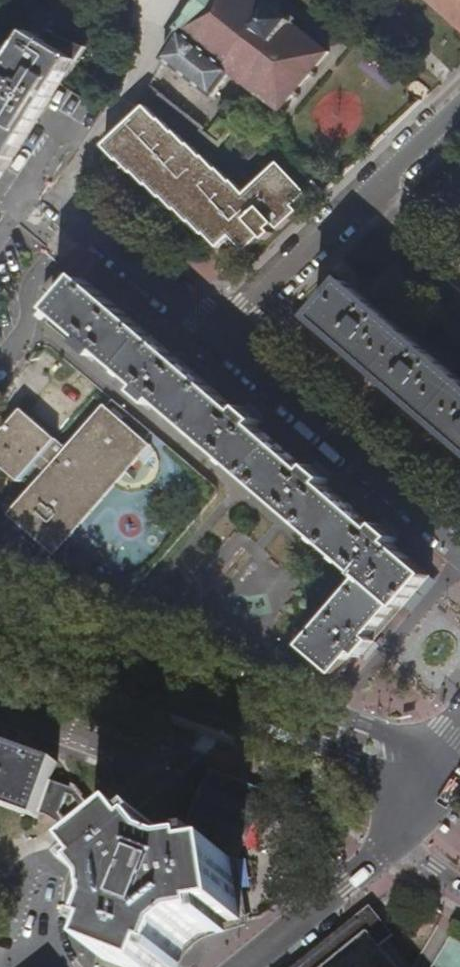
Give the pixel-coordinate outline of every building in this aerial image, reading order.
[(232,73),(240,79),(239,81),(242,83),(244,82),(256,92),(255,94),(258,95),(259,94),(281,111),(295,93),(297,95),(299,93),(297,91),(312,73),(314,75),(316,73),(314,71),(330,52),(312,38),(314,35),(310,31),(307,34),(298,26),(299,25),(297,23),(298,21),(294,17),(292,19),(287,15),(287,13),(288,11),(287,8),(286,6),(288,3),(284,0),(277,0),(203,0),(191,15),(192,16),(183,27),(182,25),(180,28),(181,30),(180,32),(232,73)] [(459,22),(459,0),(435,0),(459,22)] [(180,32),(180,31),(176,37),(163,58),(214,97),(232,73),(180,32)] [(0,89),(0,184),(83,52),(53,35),(51,39),(47,37),(41,47),(30,41),(0,89)] [(145,106),(108,148),(119,161),(121,160),(134,173),(136,172),(149,186),(150,185),(163,198),(164,197),(176,210),(178,209),(191,223),(192,221),(205,235),(207,233),(220,247),(232,236),(247,251),(262,237),(266,241),(274,234),(270,230),(275,225),(280,230),(299,212),(295,207),(308,194),(282,166),(251,196),(247,193),(245,194),(232,181),(230,182),(218,168),(216,170),(203,157),(202,158),(189,144),(187,145),(175,132),(174,133),(160,119),(159,120),(145,106)] [(60,303),(78,283),(61,269),(44,290),(60,303)] [(78,283),(60,303),(54,310),(87,339),(83,344),(95,354),(98,357),(103,352),(141,384),(144,387),(140,392),(153,404),(156,406),(160,401),(356,569),(367,557),(388,575),(389,574),(406,554),(394,544),(399,538),(391,531),(383,524),(378,529),(326,485),(331,479),(323,473),(315,466),(310,472),(258,426),(263,420),(255,414),(247,407),(242,413),(171,352),(83,277),(78,283)] [(352,357),(406,404),(459,449),(459,379),(348,282),(316,319),(356,352),(352,357)] [(0,435),(0,462),(21,480),(34,465),(45,473),(10,514),(13,516),(51,549),(54,552),(56,551),(51,547),(144,439),(149,443),(150,442),(104,402),(68,446),(23,408),(10,423),(0,435)] [(267,418),(286,427),(293,413),(275,404),(267,418)] [(10,423),(5,418),(1,415),(0,417),(0,435),(10,423)] [(51,547),(56,551),(149,443),(144,439),(51,547)] [(427,572),(406,554),(389,574),(410,592),(427,572)] [(306,647),(339,675),(357,653),(363,658),(376,641),(371,637),(410,592),(389,574),(388,575),(367,557),(356,569),(365,577),(306,647)] [(11,746),(14,737),(6,734),(0,732),(0,742),(11,746)] [(11,746),(0,742),(0,805),(23,813),(26,806),(40,811),(41,808),(61,815),(69,792),(50,785),(58,762),(11,746)] [(212,771),(187,840),(199,852),(212,859),(232,861),(259,789),(256,788),(257,785),(216,770),(215,772),(212,771)] [(91,861),(139,824),(116,813),(69,792),(61,815),(78,843),(91,861)] [(38,818),(40,811),(26,806),(23,813),(38,818)] [(187,840),(177,831),(160,849),(139,824),(91,861),(105,878),(98,884),(113,900),(115,917),(106,938),(114,941),(106,960),(123,966),(170,966),(171,963),(178,966),(186,946),(200,935),(222,931),(221,923),(241,920),(232,861),(212,859),(199,852),(187,840)] [(370,931),(382,946),(396,935),(372,906),(365,911),(296,966),(325,966),(370,931)] [(325,966),(399,966),(382,946),(370,931),(325,966)]
